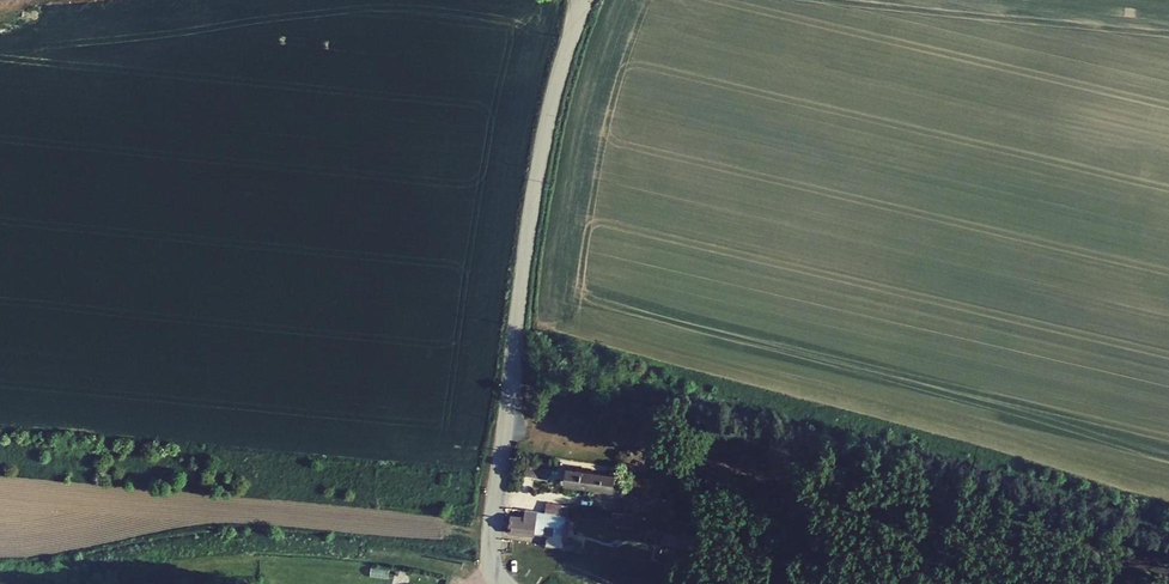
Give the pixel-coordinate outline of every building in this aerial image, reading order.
[(544,449),(543,459),(558,461),(560,452),(544,449)] [(577,455),(574,472),(630,481),(632,465),(577,455)] [(524,461),(523,475),(547,475),(547,462),(524,461)] [(832,485),(820,482),(814,501),(827,504),(832,485)] [(549,491),(547,500),(564,503),(566,493),(549,491)] [(576,494),(575,504),(592,507),(593,496),(576,494)] [(552,520),(550,533),(570,536),(575,504),(564,503),(547,500),(533,498),(531,506),(519,504),(515,518),(541,522),(542,519),(552,520)] [(675,520),(673,530),(686,534),(688,523),(675,520)]
